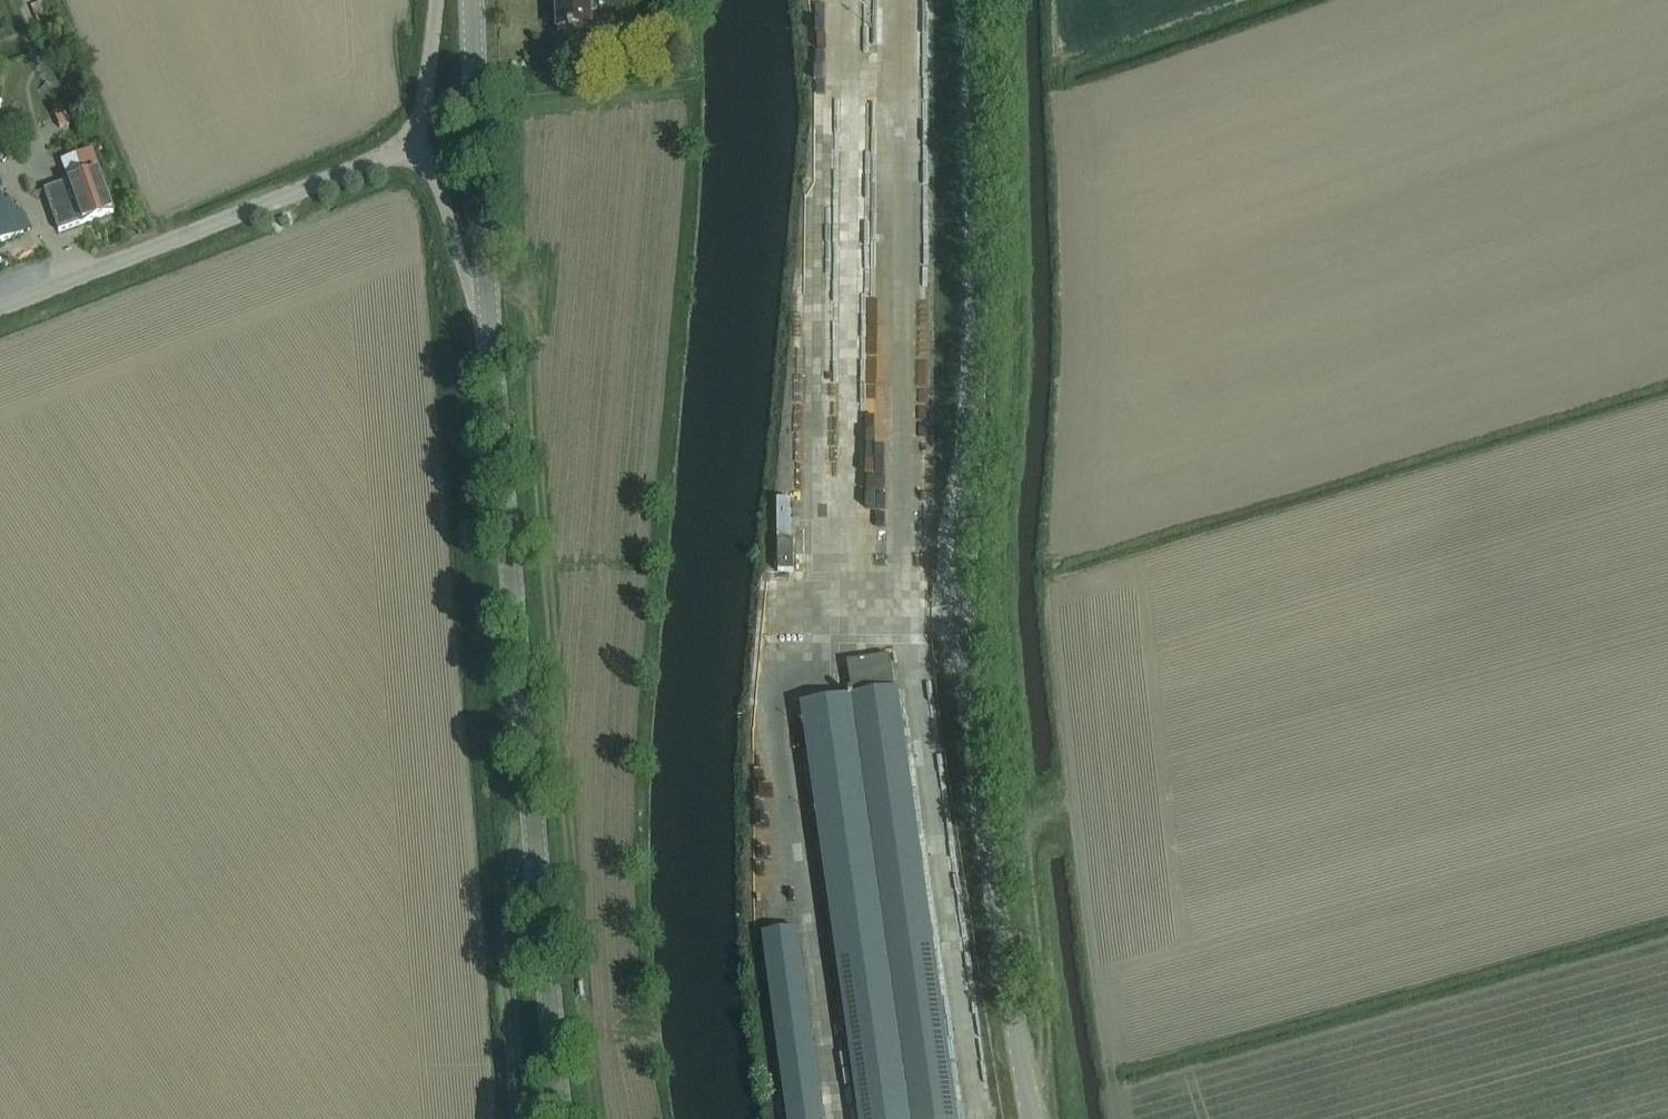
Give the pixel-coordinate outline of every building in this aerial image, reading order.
[(557,32),(568,31),(568,34),(590,33),(589,14),(596,14),(596,0),(556,0),(557,32)] [(97,130),(101,145),(115,141),(111,126),(97,130)] [(60,160),(68,182),(44,191),(60,232),(114,214),(90,149),(60,160)] [(126,195),(122,149),(103,150),(107,197),(126,195)] [(22,210),(9,215),(0,193),(0,242),(30,230),(22,210)] [(874,694),(799,704),(857,1118),(956,1118),(896,691),(874,694)] [(797,931),(760,935),(784,1118),(822,1118),(797,931)]
